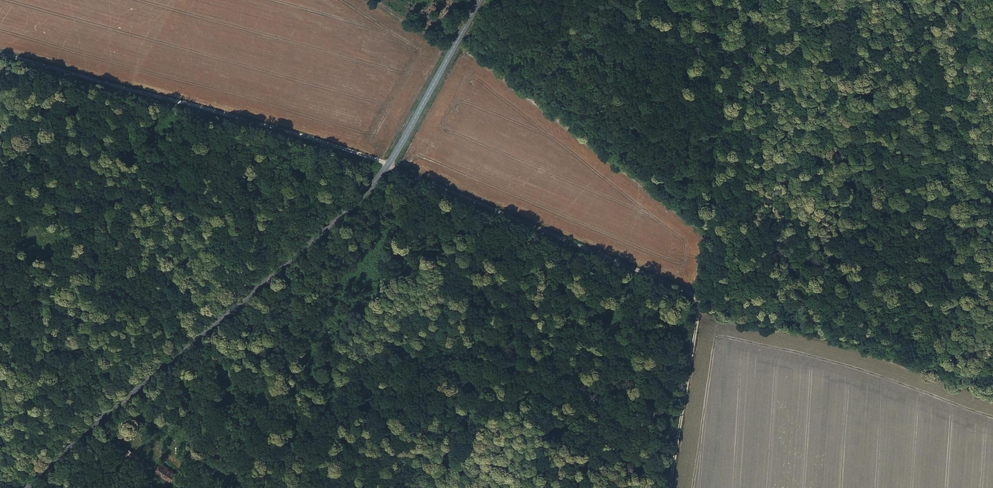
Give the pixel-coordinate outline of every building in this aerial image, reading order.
[(173,470),(159,461),(154,468),(168,478),(173,470)]
